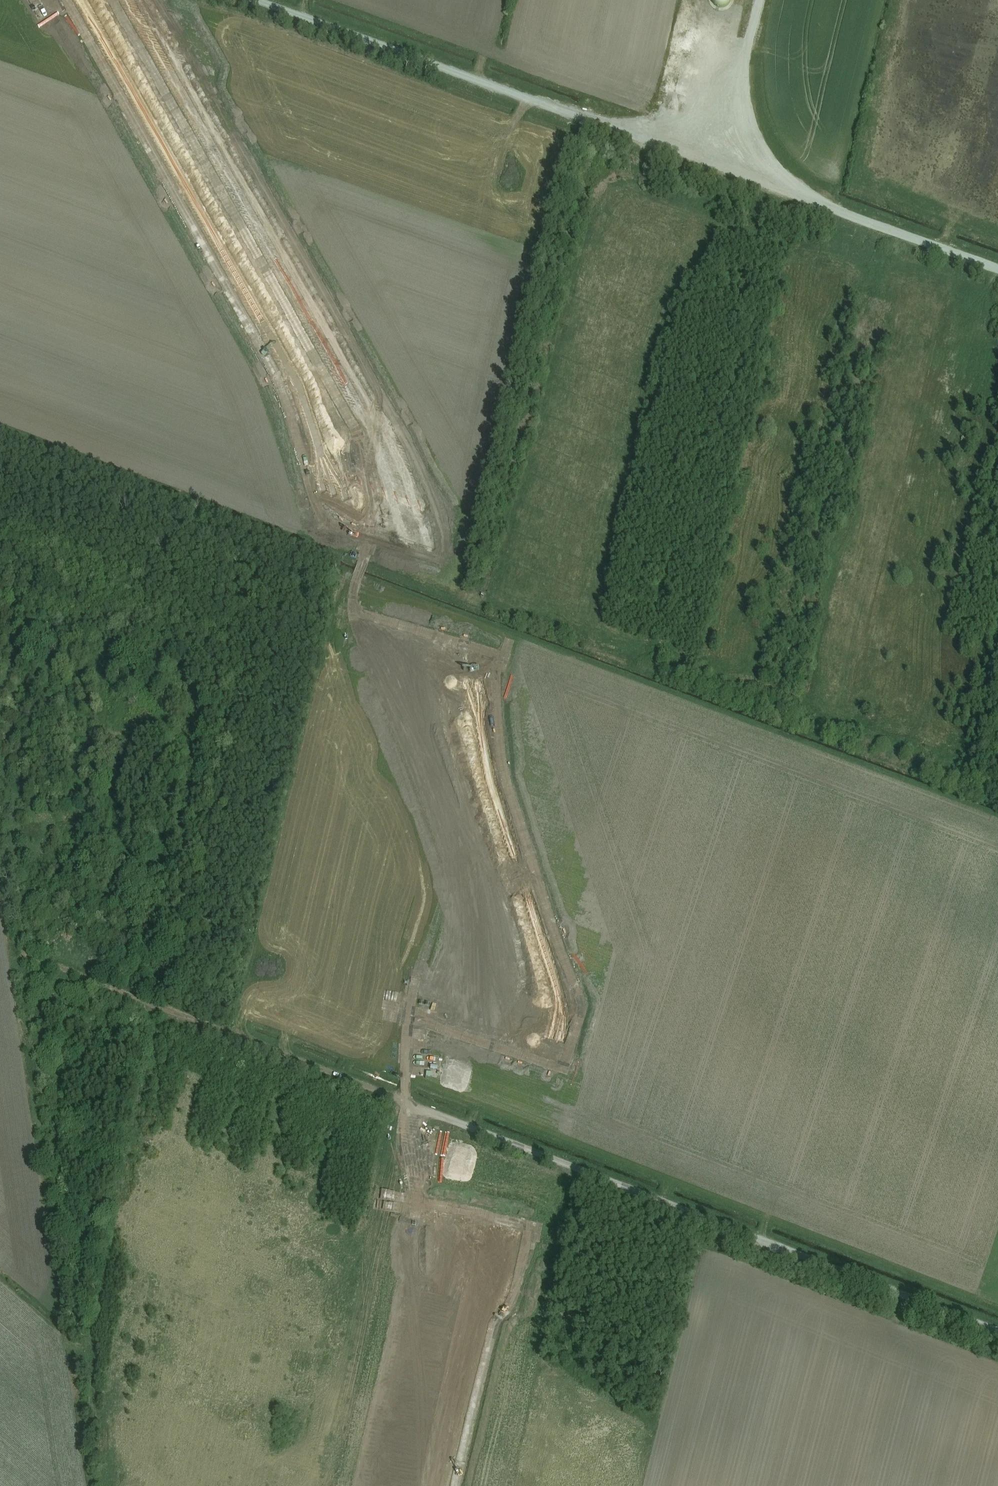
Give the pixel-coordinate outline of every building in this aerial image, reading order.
[(694,130),(698,118),(691,115),(686,127),(694,130)]
